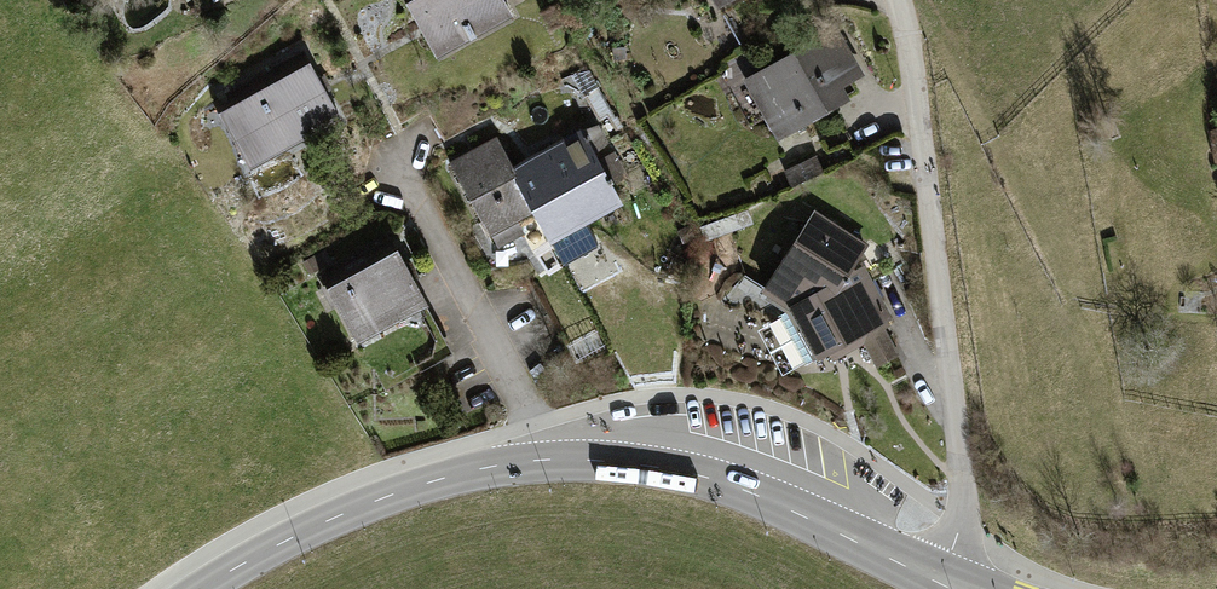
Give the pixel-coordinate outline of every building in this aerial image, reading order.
[(436,56),(512,15),(503,0),(405,0),(436,56)] [(834,32),(749,80),(780,135),(838,102),(831,89),(857,74),(834,32)] [(303,53),(214,102),(249,167),(339,118),(303,53)] [(568,146),(549,155),(585,220),(619,201),(610,183),(625,175),(613,153),(598,161),(594,153),(607,143),(597,126),(580,129),(564,138),(568,146)] [(480,154),(453,169),(489,236),(535,211),(517,174),(498,137),(477,148),(480,154)] [(549,155),(517,174),(535,211),(550,239),(585,220),(549,155)] [(856,271),(851,267),(865,246),(814,214),(766,288),(794,308),(781,314),(808,363),(861,333),(878,363),(895,354),(882,329),(889,325),(879,307),(881,305),(867,278),(864,280),(859,270),(856,271)] [(390,240),(323,276),(358,341),(425,304),(390,240)]
